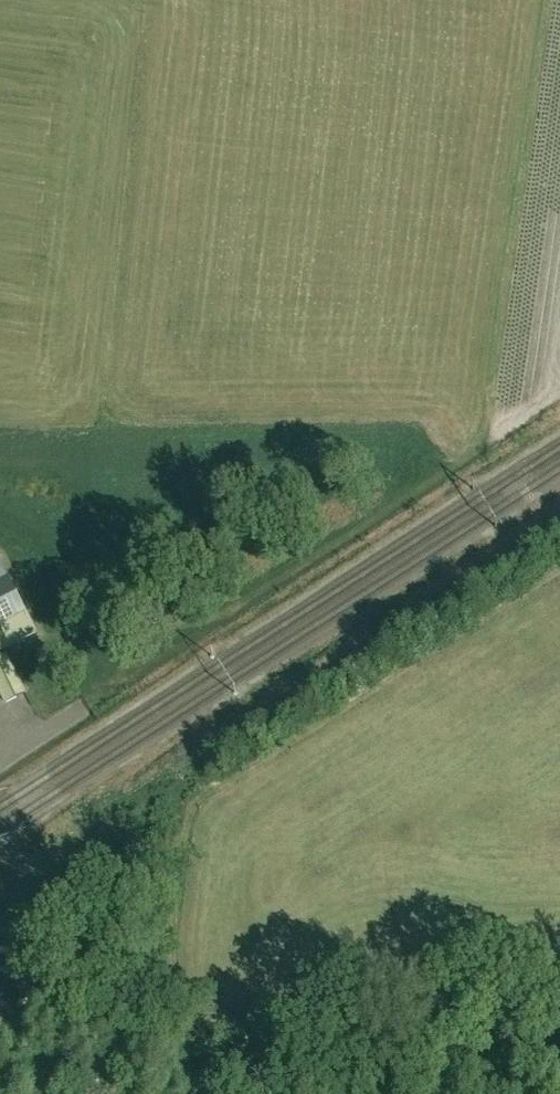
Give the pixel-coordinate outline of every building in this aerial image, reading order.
[(36,632),(1,561),(0,561),(0,650),(36,632)] [(25,688),(10,653),(0,658),(0,695),(2,699),(25,688)]
